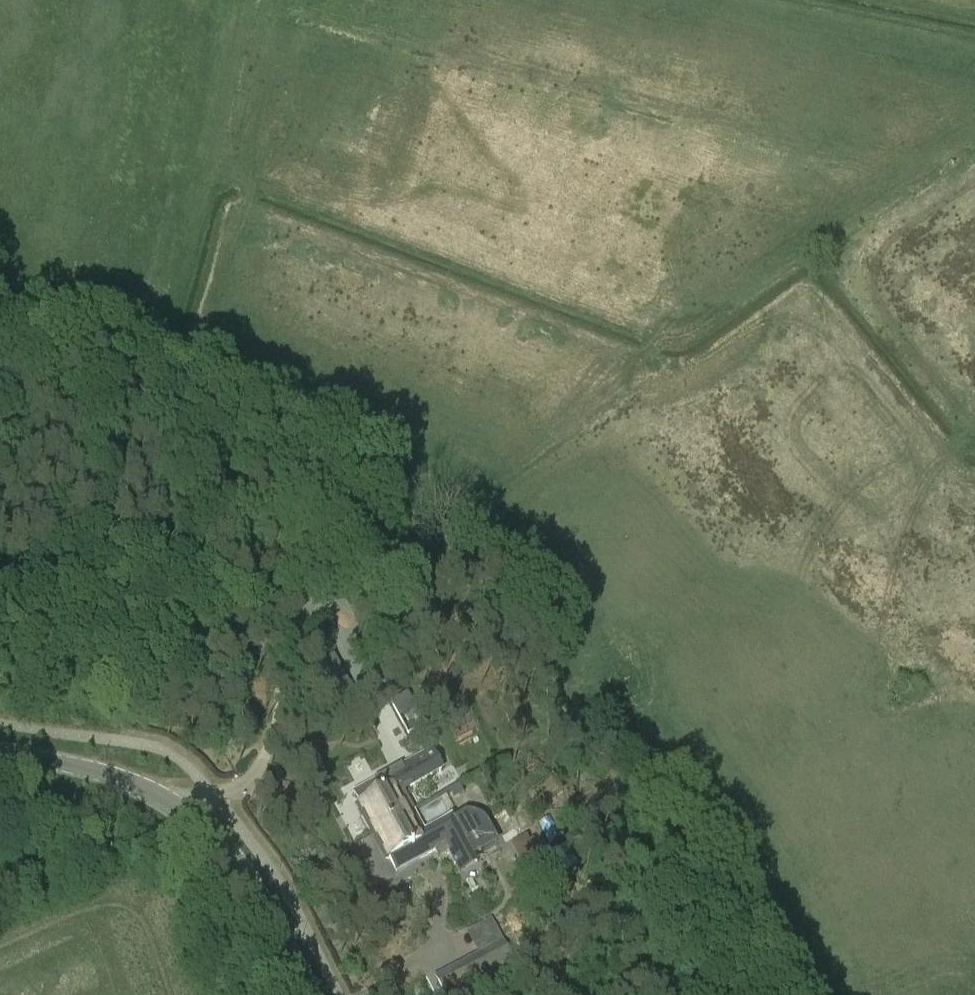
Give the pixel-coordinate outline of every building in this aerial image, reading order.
[(330,652),(308,661),(321,696),(344,687),(330,652)] [(391,702),(400,719),(417,710),(408,693),(391,702)] [(414,811),(403,790),(423,779),(413,760),(353,791),(374,831),(414,811)] [(422,826),(414,811),(374,831),(396,872),(444,847),(455,866),(473,857),(472,856),(491,846),(488,840),(485,836),(483,834),(479,830),(475,827),(471,824),(466,822),(462,821),(456,824),(453,818),(424,834),(420,827),(422,826)] [(478,952),(433,976),(443,994),(459,994),(492,977),(478,952)]
